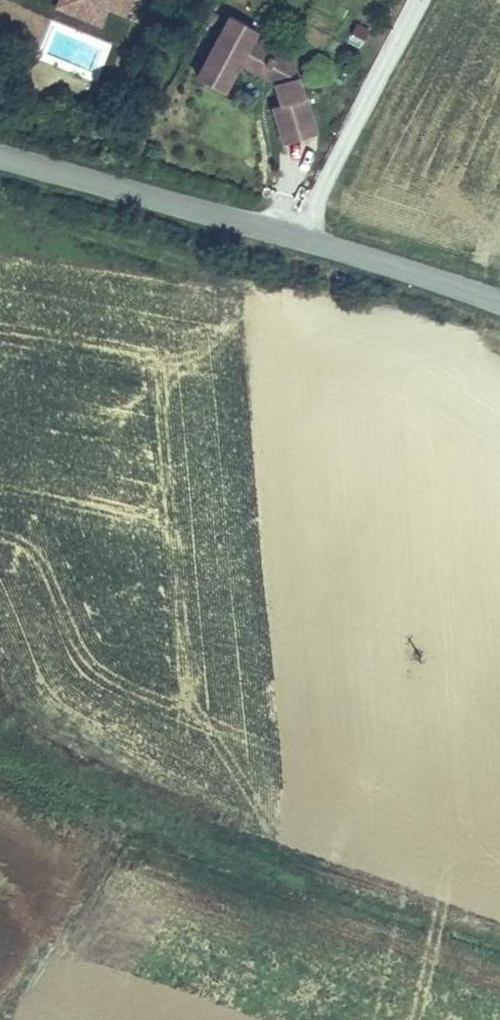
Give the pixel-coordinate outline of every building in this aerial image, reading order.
[(58,12),(102,29),(108,13),(128,21),(136,0),(63,0),(58,12)] [(224,91),(239,61),(275,80),(283,103),(274,106),(285,138),(316,128),(306,97),(298,75),(296,76),(289,54),(253,35),(257,29),(230,15),(198,77),(224,91)]
